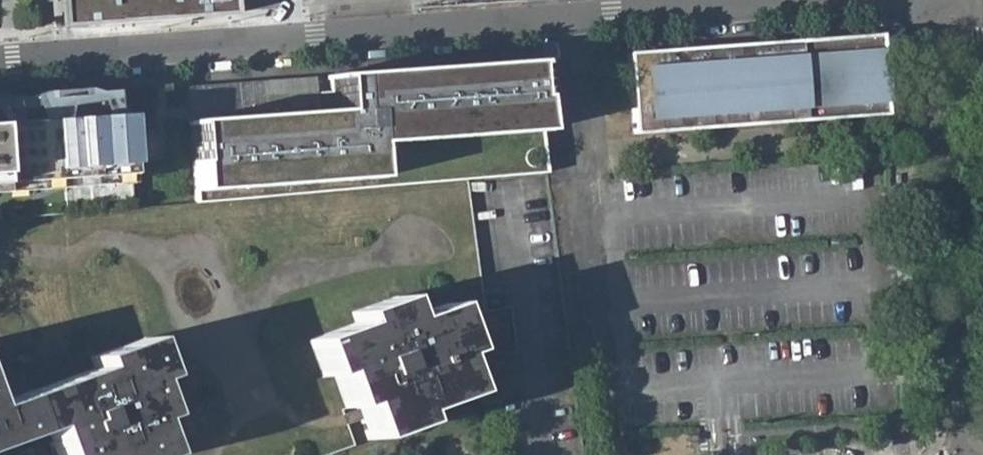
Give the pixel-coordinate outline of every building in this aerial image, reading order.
[(53,28),(227,15),(226,0),(51,0),(53,28)] [(630,131),(877,112),(869,32),(624,51),(630,131)] [(191,120),(196,202),(363,189),(466,180),(544,173),(538,131),(529,58),(328,73),(328,78),(331,77),(331,84),(332,90),(317,90),(318,109),(191,118),(191,120)] [(190,112),(191,118),(318,109),(317,90),(316,74),(188,84),(188,85),(189,98),(190,112)] [(120,89),(84,92),(28,96),(0,98),(0,219),(129,208),(120,89)] [(330,373),(341,406),(356,401),(383,392),(396,429),(415,423),(411,411),(465,392),(451,355),(462,351),(467,358),(486,355),(514,351),(508,308),(484,311),(449,315),(444,303),(403,318),(400,309),(396,297),(351,312),(355,324),(318,336),(306,340),(319,377),(330,373)] [(17,395),(31,434),(45,427),(54,454),(161,454),(147,420),(160,416),(147,382),(158,378),(144,339),(90,359),(94,369),(17,395)] [(369,438),(396,429),(383,392),(356,401),(369,438)] [(31,434),(17,395),(0,402),(0,445),(31,434)]
